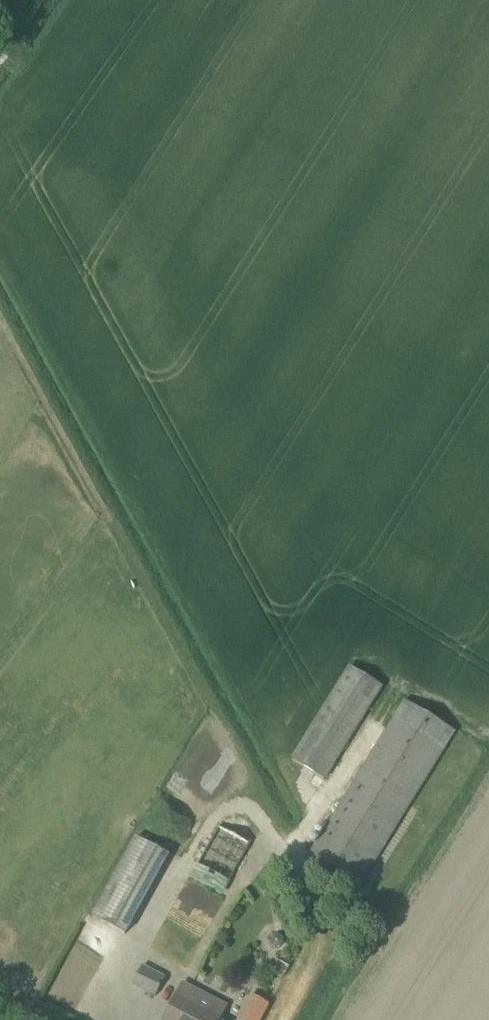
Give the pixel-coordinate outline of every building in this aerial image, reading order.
[(324,780),(382,687),(349,666),(291,759),(324,780)] [(454,731),(406,701),(311,853),(360,883),(454,731)] [(223,895),(250,844),(218,827),(152,949),(185,967),(225,896),(223,895)] [(93,917),(125,935),(169,855),(137,837),(93,917)] [(165,978),(142,967),(133,984),(156,996),(165,978)] [(164,1019),(220,1019),(227,1006),(183,983),(164,1019)]
